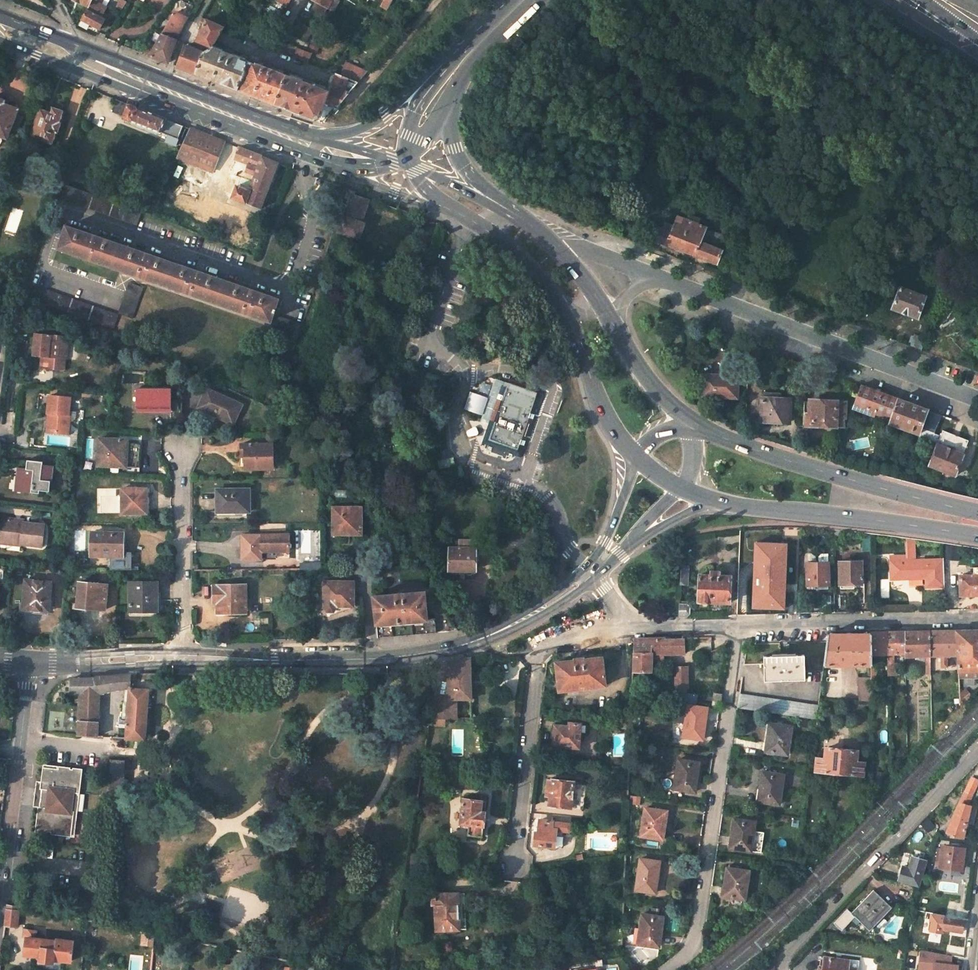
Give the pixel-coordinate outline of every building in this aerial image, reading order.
[(312,1),(315,2),(309,14),(321,20),(327,9),(334,13),(340,1),(339,0),(312,0),(312,1)] [(87,7),(80,20),(98,30),(103,21),(100,19),(105,10),(90,2),(87,7)] [(167,63),(184,29),(182,28),(187,17),(177,12),(150,57),(167,63)] [(204,28),(197,43),(205,47),(203,52),(187,46),(177,67),(195,74),(205,55),(214,50),(226,29),(200,19),(197,24),(204,28)] [(312,31),(299,24),(293,36),(306,43),(312,31)] [(248,63),(214,50),(205,55),(195,74),(237,91),(248,63)] [(309,57),(295,51),(292,60),(294,61),(305,65),(309,57)] [(276,105),(287,77),(270,70),(257,65),(257,66),(248,63),(237,91),(276,105)] [(366,73),(346,65),(340,78),(349,81),(357,84),(366,73)] [(335,109),(349,94),(344,92),(349,81),(340,78),(334,76),(328,92),(329,92),(324,105),(335,109)] [(287,77),(276,105),(315,120),(320,118),(324,105),(329,92),(328,92),(287,77)] [(6,136),(8,131),(16,134),(22,119),(14,116),(16,111),(6,107),(1,105),(3,102),(0,101),(0,134),(6,136)] [(129,104),(124,117),(135,121),(135,124),(160,134),(160,133),(170,136),(175,122),(129,104)] [(31,136),(54,144),(64,113),(62,112),(63,111),(62,108),(59,106),(58,106),(56,106),(55,107),(53,110),(52,109),(51,112),(40,109),(31,136)] [(179,159),(213,172),(224,142),(222,141),(191,128),(179,159)] [(230,173),(240,178),(233,198),(261,209),(279,163),(240,147),(230,173)] [(190,170),(177,165),(168,185),(182,191),(190,170)] [(30,176),(32,170),(20,166),(18,172),(30,176)] [(62,199),(139,225),(143,211),(66,185),(62,199)] [(341,186),(336,203),(343,206),(349,189),(341,186)] [(341,232),(359,238),(363,227),(361,225),(368,203),(354,197),(356,192),(349,189),(343,206),(339,218),(344,220),(341,232)] [(706,228),(676,216),(673,225),(669,234),(660,230),(657,229),(652,240),(716,264),(720,250),(713,248),(717,234),(706,230),(706,228)] [(664,221),(660,230),(669,234),(673,225),(664,221)] [(278,301),(67,227),(59,249),(271,322),(278,301)] [(132,319),(143,288),(128,283),(118,314),(132,319)] [(891,307),(918,317),(926,296),(900,286),(891,307)] [(40,304),(113,329),(118,315),(45,290),(40,304)] [(837,311),(839,306),(841,303),(834,300),(831,309),(837,311)] [(836,314),(843,316),(846,309),(839,306),(837,311),(836,314)] [(976,339),(977,333),(977,316),(958,308),(949,329),(976,339)] [(302,325),(277,317),(272,331),(298,340),(302,325)] [(908,346),(919,351),(924,338),(913,334),(908,346)] [(58,360),(60,337),(34,335),(32,358),(38,358),(46,359),(45,370),(63,372),(64,360),(58,360)] [(58,360),(64,360),(66,338),(60,337),(58,360)] [(37,369),(45,370),(46,359),(38,358),(37,369)] [(737,376),(703,375),(702,397),(735,398),(737,376)] [(516,453),(536,394),(495,380),(489,400),(473,395),(467,410),(483,415),(481,422),(490,425),(484,442),(488,443),(487,445),(485,445),(484,448),(486,448),(485,451),(500,456),(499,459),(504,461),(505,458),(510,460),(511,457),(512,458),(513,454),(512,454),(512,452),(516,453)] [(852,407),(873,415),(874,412),(888,417),(895,398),(860,385),(852,407)] [(170,411),(169,389),(135,390),(136,412),(170,411)] [(239,405),(206,389),(198,407),(232,422),(239,405)] [(784,395),(762,394),(761,423),(789,423),(789,400),(784,400),(784,395)] [(68,415),(69,399),(49,397),(47,414),(51,414),(49,432),(67,434),(69,415),(68,415)] [(888,417),(887,422),(919,433),(928,410),(895,398),(888,417)] [(842,416),(842,402),(813,400),(813,402),(805,401),(804,430),(809,430),(810,423),(840,424),(841,422),(839,422),(839,416),(842,416)] [(968,439),(944,429),(941,436),(933,433),(940,414),(928,410),(919,433),(918,435),(938,444),(930,465),(955,475),(968,439)] [(852,437),(854,432),(844,428),(843,434),(852,437)] [(124,467),(126,440),(99,438),(98,465),(124,467)] [(273,470),(272,445),(241,446),(241,458),(245,458),(245,470),(273,470)] [(49,491),(51,466),(27,464),(26,470),(25,475),(23,475),(20,492),(39,493),(39,490),(49,491)] [(368,486),(373,482),(365,471),(363,472),(359,467),(357,473),(368,486)] [(15,491),(20,492),(23,475),(25,475),(26,470),(18,469),(15,491)] [(427,483),(434,485),(436,478),(430,476),(427,483)] [(143,489),(119,488),(118,513),(146,513),(146,500),(143,500),(143,489)] [(247,511),(246,488),(215,489),(215,511),(247,511)] [(360,534),(360,508),(333,508),(333,534),(360,534)] [(14,543),(41,546),(43,524),(16,521),(16,519),(3,518),(1,539),(14,541),(14,543)] [(534,526),(532,537),(541,539),(545,520),(540,520),(539,527),(534,526)] [(121,556),(121,534),(91,533),(91,555),(121,556)] [(287,536),(242,535),(241,558),(259,559),(259,552),(287,553),(287,536)] [(474,572),(475,541),(453,540),(452,549),(450,549),(448,571),(474,572)] [(944,559),(958,561),(960,547),(946,545),(944,559)] [(781,600),(782,550),(756,548),(753,600),(781,600)] [(908,579),(908,560),(908,555),(891,555),(892,578),(908,579)] [(908,579),(925,578),(926,586),(944,586),(944,573),(944,560),(915,560),(908,560),(908,579)] [(862,584),(862,562),(839,563),(840,584),(842,584),(842,588),(849,588),(849,584),(862,584)] [(828,585),(828,563),(806,564),(807,586),(821,585),(821,589),(827,589),(827,585),(828,585)] [(687,584),(688,567),(680,566),(679,584),(687,584)] [(960,574),(960,594),(977,595),(977,567),(973,567),(972,574),(960,574)] [(729,604),(731,578),(719,576),(719,572),(711,572),(710,576),(699,576),(698,602),(700,602),(701,607),(708,608),(709,603),(729,604)] [(47,611),(50,582),(24,579),(21,609),(47,611)] [(156,611),(156,582),(129,583),(130,611),(156,611)] [(352,582),(324,582),(323,603),(327,611),(332,612),(335,604),(352,603),(352,582)] [(102,610),(104,586),(77,583),(75,605),(93,607),(92,609),(102,610)] [(245,611),(245,585),(213,584),(213,601),(216,602),(216,612),(245,611)] [(428,619),(425,592),(373,596),(377,638),(399,636),(437,633),(435,619),(428,619)] [(690,608),(687,604),(678,604),(678,616),(688,616),(690,614),(690,608)] [(897,674),(897,654),(905,654),(905,631),(887,632),(887,654),(888,675),(897,674)] [(905,654),(906,657),(925,656),(930,656),(929,631),(905,631),(905,654)] [(948,666),(947,656),(958,655),(956,631),(929,631),(930,656),(940,655),(940,666),(948,666)] [(977,670),(977,631),(956,631),(958,655),(959,671),(977,670)] [(870,654),(887,654),(887,632),(870,632),(870,633),(870,654)] [(824,665),(871,664),(870,654),(870,633),(828,635),(824,665)] [(650,671),(651,653),(683,652),(682,639),(663,640),(663,638),(633,639),(632,671),(650,671)] [(804,679),(803,654),(762,656),(763,680),(804,679)] [(559,690),(603,685),(601,657),(583,659),(583,658),(575,659),(575,660),(556,663),(559,690)] [(438,666),(430,719),(432,727),(445,727),(446,720),(464,720),(465,700),(471,699),(468,658),(458,660),(453,661),(444,663),(438,666)] [(686,689),(686,667),(676,667),(676,689),(676,694),(686,694),(686,689)] [(81,677),(70,679),(69,692),(80,692),(97,694),(113,689),(124,689),(123,717),(119,717),(118,729),(125,729),(124,739),(144,740),(147,690),(129,689),(130,674),(92,677),(81,677)] [(871,676),(857,677),(858,701),(872,701),(871,682),(871,676)] [(97,721),(97,694),(80,692),(78,720),(97,721)] [(712,705),(720,706),(722,694),(714,692),(713,693),(712,705)] [(816,720),(818,706),(739,693),(737,707),(816,720)] [(702,739),(707,708),(688,705),(683,736),(702,739)] [(622,712),(621,727),(630,727),(630,712),(622,712)] [(638,727),(639,712),(630,712),(630,727),(638,727)] [(96,737),(97,721),(78,720),(78,736),(96,737)] [(786,755),(791,727),(770,723),(766,752),(786,755)] [(581,728),(581,726),(571,725),(571,729),(557,728),(555,747),(579,750),(581,734),(581,728)] [(816,771),(863,775),(864,762),(855,761),(856,750),(828,748),(827,759),(818,758),(816,771)] [(694,791),(699,762),(678,759),(674,788),(694,791)] [(124,760),(110,760),(108,785),(110,785),(110,794),(121,794),(121,785),(123,786),(124,760)] [(58,769),(42,767),(40,789),(42,790),(40,807),(37,807),(34,833),(70,837),(73,812),(70,811),(73,793),(79,794),(83,769),(59,766),(58,769)] [(778,805),(783,775),(763,772),(758,802),(778,805)] [(571,807),(573,781),(553,780),(550,805),(571,807)] [(969,808),(973,787),(967,785),(946,832),(950,833),(949,838),(964,839),(966,825),(969,808)] [(480,801),(463,799),(460,824),(468,824),(467,836),(482,837),(484,813),(478,812),(480,801)] [(666,811),(644,808),(641,836),(663,839),(665,830),(664,829),(666,811)] [(973,826),(975,809),(969,808),(966,825),(973,826)] [(754,831),(755,821),(734,818),(730,848),(761,852),(764,832),(754,831)] [(557,846),(559,831),(566,832),(570,833),(574,830),(574,826),(571,823),(543,820),(542,828),(542,833),(539,832),(538,844),(557,846)] [(961,869),(963,850),(943,848),(941,866),(961,869)] [(654,893),(659,862),(639,859),(635,890),(654,893)] [(926,864),(912,860),(908,871),(902,869),(898,882),(919,889),(926,864)] [(744,899),(748,872),(726,868),(722,896),(744,899)] [(891,908),(873,891),(852,914),(869,931),(891,908)] [(459,930),(458,893),(432,894),(432,905),(435,904),(436,931),(459,930)] [(5,925),(15,926),(18,907),(7,905),(5,925)] [(658,946),(662,918),(641,915),(637,944),(658,946)] [(942,930),(960,932),(962,920),(944,917),(942,930)] [(56,939),(55,941),(36,938),(37,931),(25,929),(24,937),(26,937),(24,954),(40,956),(39,960),(53,962),(53,959),(70,962),(73,942),(56,939)] [(921,951),(919,967),(932,968),(932,969),(957,969),(957,966),(950,965),(951,956),(924,951),(921,951)] [(759,969),(774,969),(776,957),(774,957),(759,969)] [(857,969),(847,969),(848,961),(824,958),(823,962),(820,962),(819,969),(857,969)] [(285,969),(292,969),(293,962),(286,961),(285,969)] [(858,962),(848,961),(847,969),(857,969),(858,962)]
